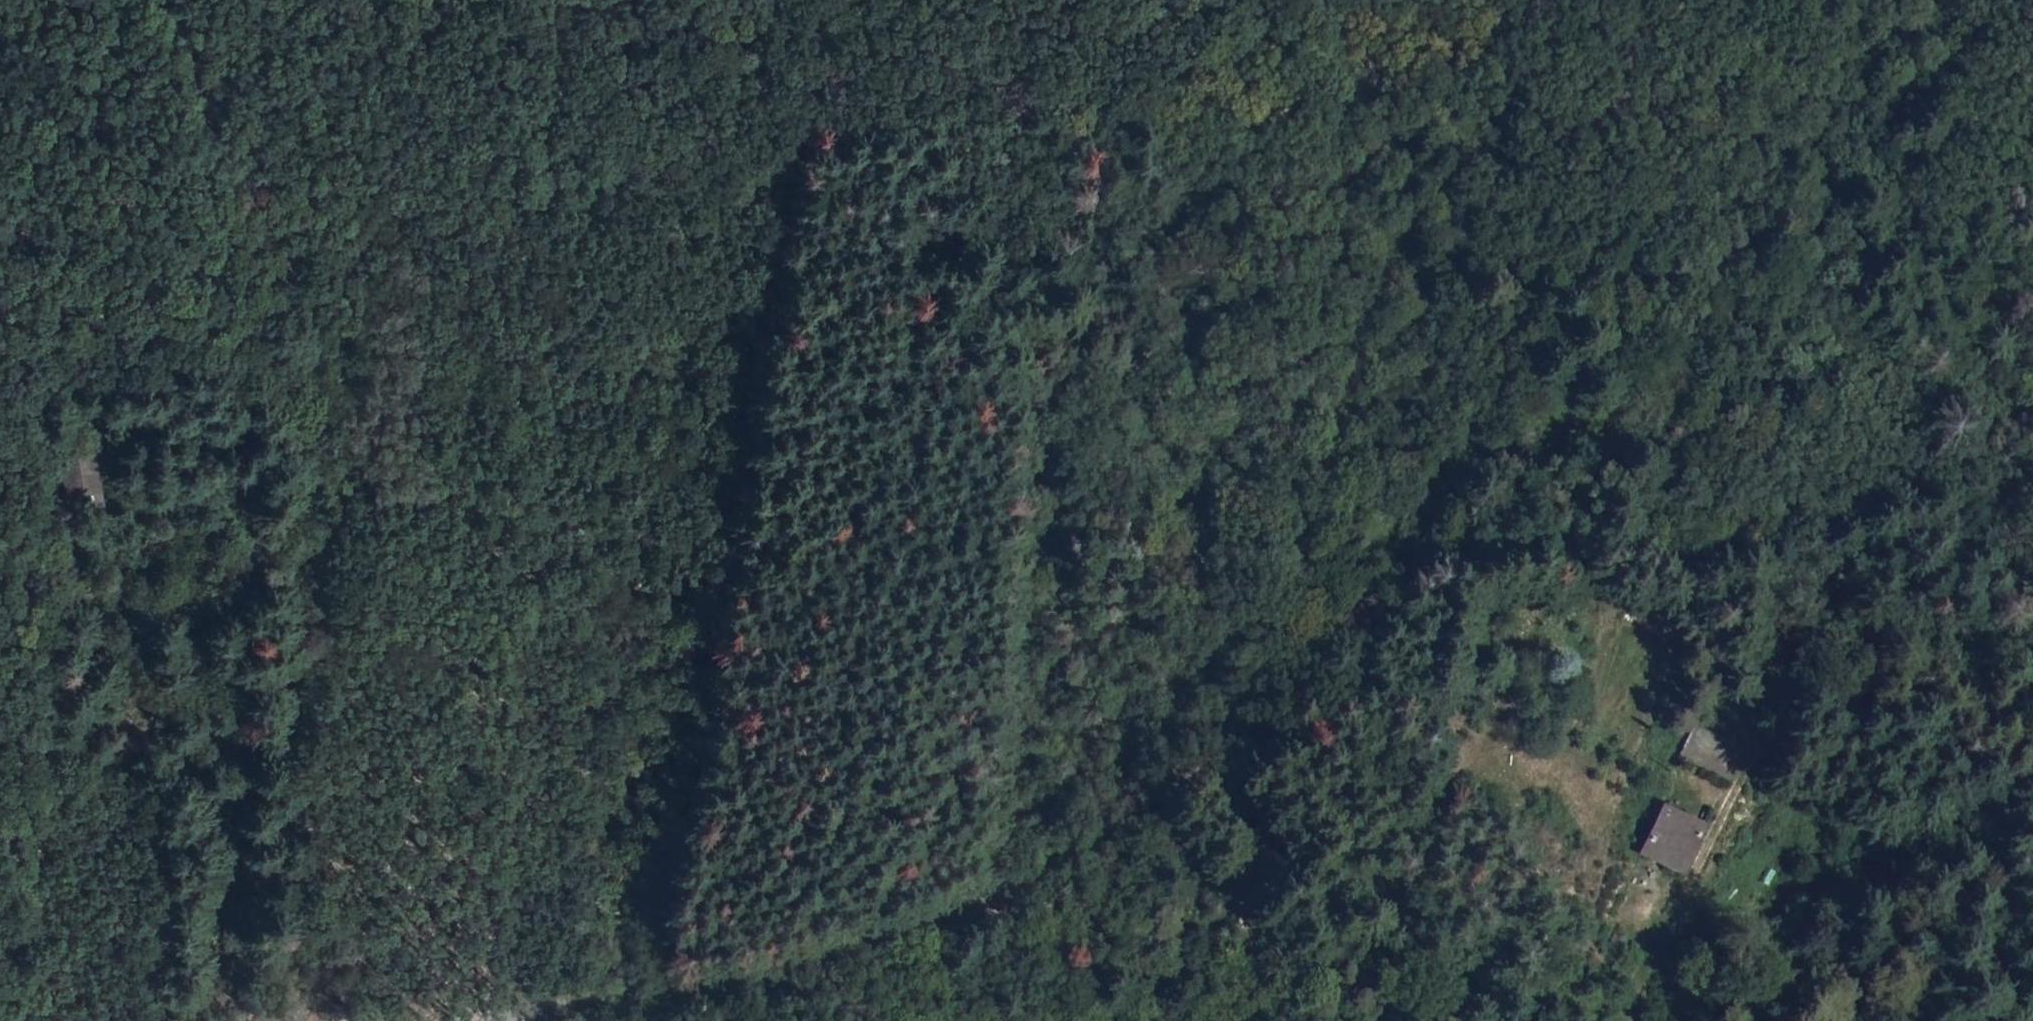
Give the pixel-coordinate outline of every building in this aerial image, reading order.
[(1672,757),(1724,782),(1740,749),(1688,724),(1672,757)] [(1701,826),(1661,807),(1639,850),(1679,870),(1701,826)]
